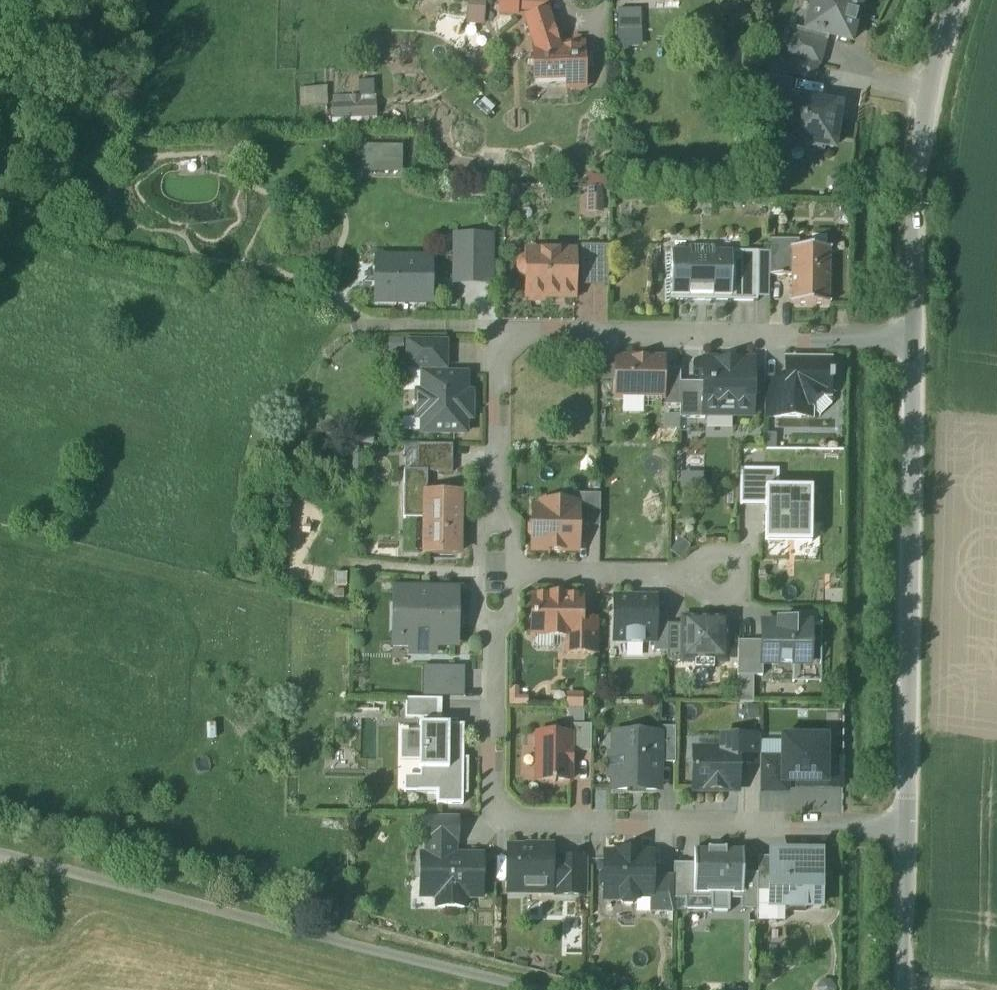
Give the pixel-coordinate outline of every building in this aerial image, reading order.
[(485,25),(486,0),(467,0),(467,25),(485,25)] [(807,32),(829,38),(838,40),(851,44),(856,25),(853,25),(855,17),(858,18),(862,0),(815,0),(807,32)] [(644,46),(644,8),(618,8),(618,46),(644,46)] [(583,45),(558,46),(548,17),(527,23),(534,45),(535,83),(567,82),(567,90),(585,89),(583,45)] [(807,32),(806,32),(802,47),(790,43),(786,59),(791,61),(818,67),(821,68),(829,38),(807,32)] [(818,67),(791,61),(787,75),(815,81),(818,67)] [(327,87),(300,89),(301,106),(328,105),(327,87)] [(840,107),(794,100),(788,142),(800,143),(800,145),(821,149),(822,147),(833,149),(840,107)] [(330,107),(331,120),(376,119),(376,106),(330,107)] [(360,172),(401,172),(401,146),(360,146),(360,172)] [(494,235),(452,235),(451,286),(494,287),(494,235)] [(799,242),(771,241),(770,277),(792,277),(792,249),(799,250),(799,242)] [(714,247),(689,246),(689,252),(671,252),(670,301),(731,302),(732,253),(714,252),(714,247)] [(609,248),(581,247),(581,283),(609,284),(609,248)] [(799,250),(792,249),(792,277),(792,304),(791,304),(791,305),(830,306),(830,304),(829,304),(830,252),(831,252),(831,250),(799,250)] [(575,254),(527,253),(527,262),(525,261),(521,264),(518,268),(518,273),(521,277),(525,279),(527,279),(527,298),(530,298),(532,302),(542,302),(545,298),(575,298),(575,254)] [(758,253),(732,253),(731,302),(757,302),(758,253)] [(434,257),(374,256),(374,305),(433,306),(434,257)] [(446,345),(408,344),(408,369),(446,369),(446,345)] [(663,361),(617,361),(617,399),(661,399),(662,399),(663,371),(663,361)] [(753,362),(705,361),(704,383),(704,404),(705,404),(734,405),(733,416),(752,416),(753,362)] [(828,364),(787,363),(786,383),(786,419),(802,419),(802,405),(806,405),(820,392),(820,388),(832,388),(832,384),(833,384),(833,376),(832,376),(832,372),(828,372),(828,364)] [(680,371),(663,371),(662,399),(661,399),(661,407),(680,407),(680,383),(680,371)] [(467,376),(423,376),(423,394),(417,394),(417,420),(423,420),(422,434),(466,435),(466,420),(472,420),(472,395),(466,395),(467,376)] [(704,383),(680,383),(680,407),(680,419),(705,419),(705,404),(704,404),(704,383)] [(786,383),(765,383),(765,419),(786,419),(786,383)] [(400,446),(380,446),(380,456),(400,456),(400,446)] [(453,447),(417,446),(417,472),(428,472),(428,474),(453,474),(453,447)] [(741,504),(767,504),(767,483),(779,483),(779,467),(741,467),(741,504)] [(460,496),(428,496),(428,474),(428,472),(417,472),(405,472),(404,520),(426,520),(425,555),(459,555),(460,496)] [(779,483),(767,483),(767,504),(767,539),(813,539),(813,483),(779,483)] [(601,496),(577,495),(573,499),(573,505),(578,505),(578,527),(600,528),(601,496)] [(557,509),(534,509),(534,523),(530,527),(530,535),(534,539),(533,551),(577,551),(578,527),(578,505),(573,505),(562,505),(557,509)] [(454,593),(398,593),(397,643),(412,643),(412,653),(433,654),(433,644),(453,644),(454,593)] [(549,597),(549,599),(532,598),(532,638),(568,638),(568,655),(599,655),(599,621),(598,621),(597,627),(581,626),(582,599),(565,599),(565,597),(549,597)] [(656,600),(614,599),(614,641),(627,641),(627,645),(643,645),(643,641),(654,641),(656,641),(656,616),(656,600)] [(667,616),(656,616),(656,641),(654,641),(654,653),(667,653),(667,626),(667,616)] [(726,620),(683,620),(683,626),(683,662),(695,662),(695,669),(713,669),(713,662),(726,662),(726,620)] [(795,622),(779,622),(778,625),(763,625),(762,644),(762,665),(763,665),(810,665),(811,625),(795,625),(795,622)] [(683,626),(667,626),(667,653),(667,662),(683,662),(683,626)] [(762,644),(738,643),(738,677),(763,678),(763,665),(762,665),(762,644)] [(464,668),(422,667),(422,698),(464,698),(464,668)] [(442,700),(405,699),(405,720),(442,720),(442,700)] [(570,721),(583,721),(582,700),(569,701),(570,721)] [(450,726),(419,726),(419,727),(421,727),(421,733),(401,733),(400,763),(421,763),(421,769),(419,769),(419,771),(421,771),(420,778),(416,778),(416,794),(437,794),(437,806),(463,806),(463,796),(468,796),(469,760),(457,759),(457,745),(458,745),(458,721),(450,721),(450,726)] [(592,727),(571,726),(571,736),(572,736),(571,753),(572,753),(591,753),(592,727)] [(676,728),(657,728),(657,736),(658,736),(658,764),(675,764),(676,728)] [(646,737),(627,737),(628,736),(622,735),(622,755),(615,755),(610,755),(609,775),(615,775),(614,790),(627,790),(645,790),(645,791),(658,791),(658,764),(658,736),(657,736),(646,736),(646,737)] [(780,735),(779,787),(829,788),(830,736),(780,735)] [(571,736),(538,736),(537,782),(552,782),(552,784),(555,784),(555,782),(571,782),(571,765),(572,765),(572,753),(571,753),(572,736),(571,736)] [(760,738),(730,738),(730,752),(738,752),(738,765),(760,765),(760,738)] [(730,752),(694,751),(693,791),(738,792),(738,765),(738,752),(730,752)] [(456,818),(424,817),(424,820),(422,820),(422,843),(428,843),(454,844),(458,844),(458,821),(456,821),(456,818)] [(454,844),(428,843),(428,857),(454,858),(454,844)] [(552,848),(526,848),(526,849),(526,851),(509,850),(508,893),(529,893),(529,890),(557,891),(557,886),(552,886),(552,863),(552,848)] [(726,850),(707,850),(694,850),(693,865),(693,895),(711,896),(730,896),(742,896),(743,896),(743,874),(744,851),(726,850)] [(621,853),(621,856),(606,855),(605,873),(601,877),(601,888),(605,892),(605,899),(620,900),(620,902),(624,906),(633,906),(637,902),(637,900),(651,900),(652,900),(652,878),(652,856),(637,856),(637,853),(621,853)] [(822,855),(784,854),(784,859),(770,858),(770,892),(769,906),(785,907),(785,912),(805,912),(805,907),(821,907),(821,905),(822,855)] [(428,857),(422,857),(421,897),(438,898),(438,909),(465,909),(465,898),(482,898),(482,858),(454,858),(428,857)] [(770,858),(758,858),(758,874),(758,892),(770,892),(770,858)] [(585,861),(557,861),(557,863),(552,863),(552,886),(557,886),(557,891),(557,897),(585,897),(585,861)] [(693,865),(674,865),(674,878),(674,900),(686,900),(686,895),(693,895),(693,865)] [(758,874),(743,874),(743,896),(742,896),(742,910),(757,910),(758,892),(758,874)] [(674,878),(652,878),(652,900),(651,900),(651,914),(673,914),(674,900),(674,878)] [(730,896),(711,896),(711,913),(729,913),(730,896)] [(837,989),(830,981),(820,981),(816,989),(836,989),(837,989)]
